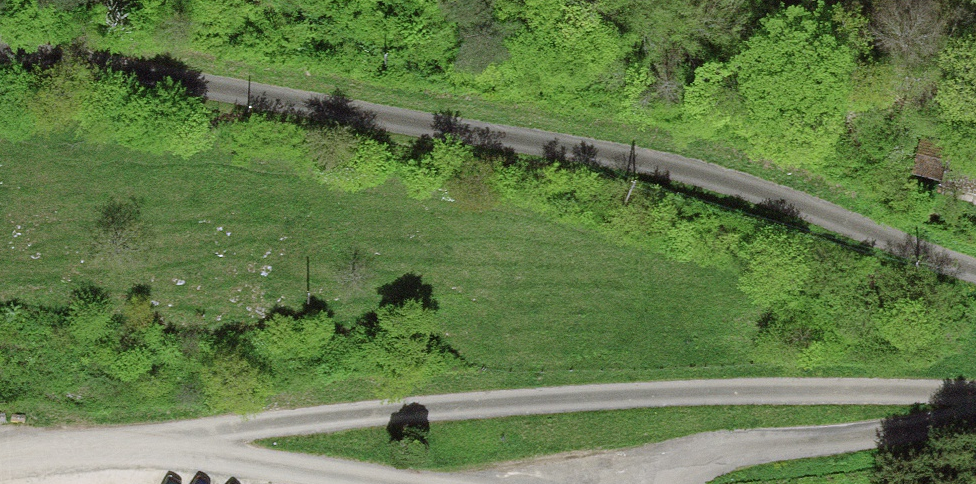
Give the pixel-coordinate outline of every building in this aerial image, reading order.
[(921,137),(914,182),(975,192),(975,147),(921,137)]
